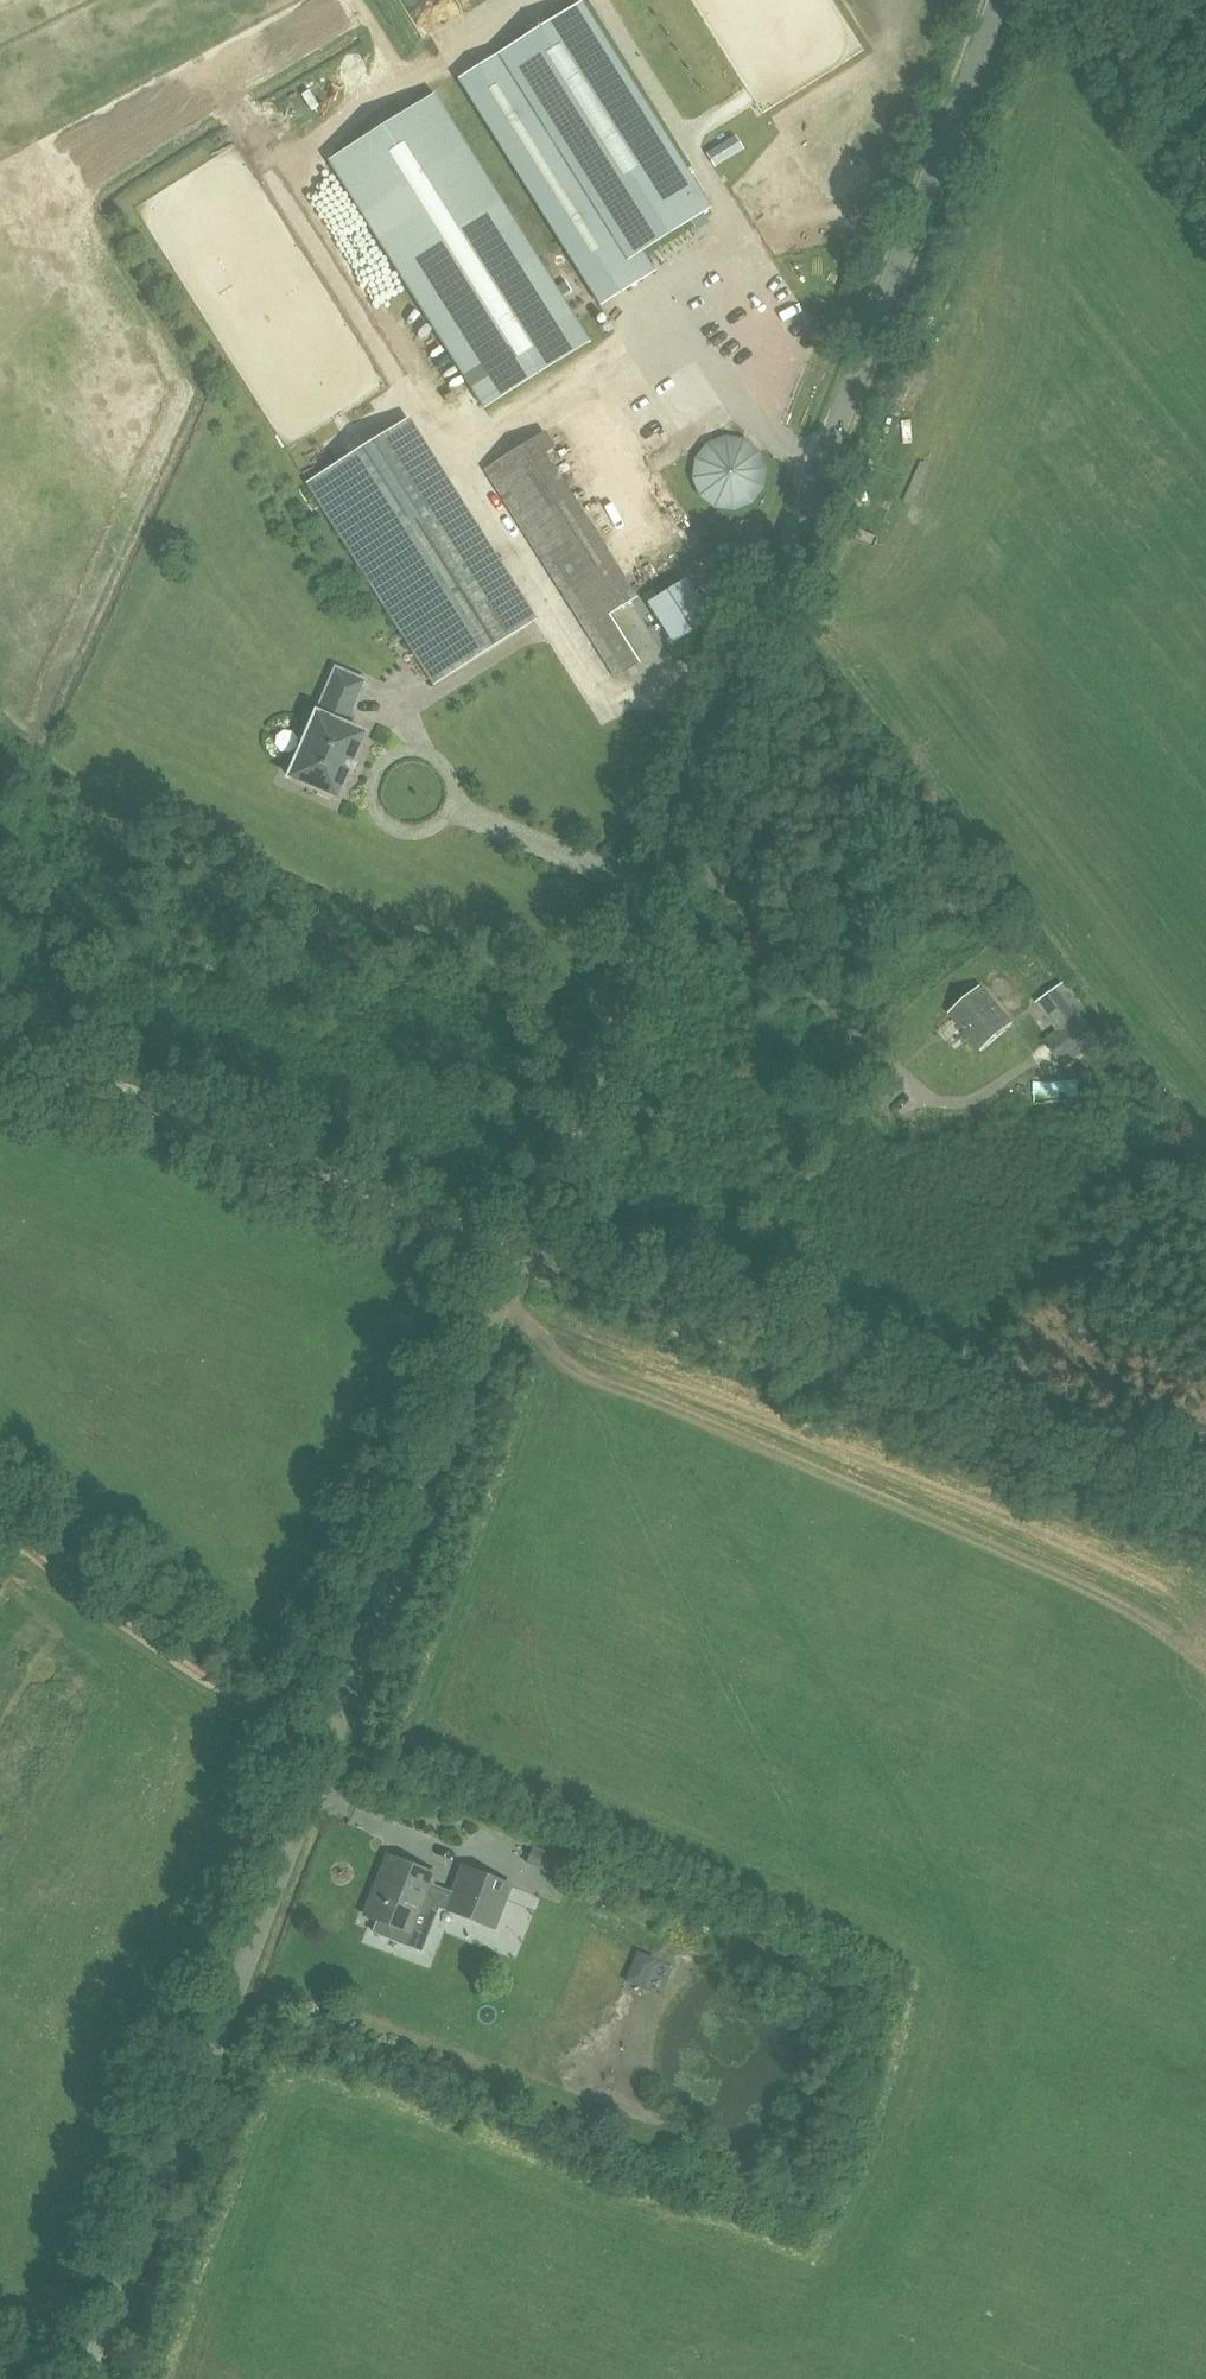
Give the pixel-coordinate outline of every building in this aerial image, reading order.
[(709,210),(582,4),(459,80),(598,306),(653,272),(641,253),(709,210)] [(482,408),(586,344),(434,95),(329,160),(482,408)] [(565,281),(557,286),(563,296),(571,291),(565,281)] [(536,620),(409,419),(309,482),(435,684),(536,620)] [(544,435),(486,471),(616,677),(674,641),(708,619),(684,581),(650,603),(544,435)] [(716,508),(735,511),(753,503),(765,488),(767,468),(760,450),(744,439),(725,436),(707,444),(695,459),(693,479),(700,497),(716,508)] [(316,714),(291,778),(338,797),(364,732),(347,726),(365,681),(336,670),(318,715),(316,714)] [(1037,1002),(1058,1031),(1087,1011),(1066,981),(1037,1002)] [(980,988),(951,1013),(983,1049),(1012,1024),(980,988)] [(435,1873),(389,1855),(366,1915),(411,1933),(425,1898),(448,1907),(447,1910),(493,1927),(510,1883),(464,1865),(453,1895),(430,1886),(435,1873)]
